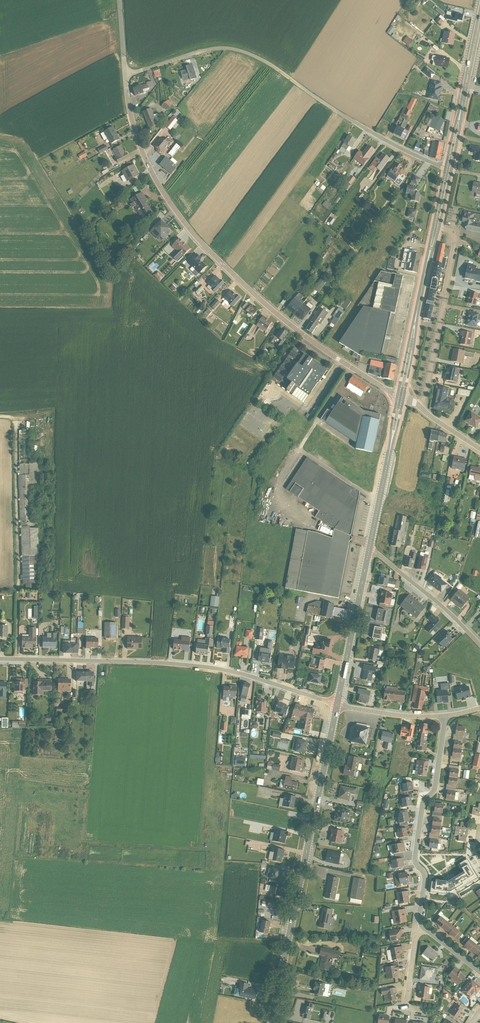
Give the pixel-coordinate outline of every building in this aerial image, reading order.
[(446,16),(446,19),(457,22),(457,21),(462,22),(463,16),(451,13),(451,14),(450,14),(450,15),(447,15),(446,16)] [(444,19),(440,16),(435,21),(440,25),(443,22),(443,21),(444,19)] [(392,26),(387,32),(390,35),(395,28),(392,26)] [(454,34),(443,32),(441,43),(452,45),(454,34)] [(407,36),(403,41),(409,46),(413,41),(407,36)] [(449,60),(433,56),(432,57),(432,60),(432,61),(433,61),(432,65),(447,68),(449,60)] [(196,79),(192,66),(186,67),(187,70),(181,72),(184,81),(190,79),(190,81),(196,79)] [(426,68),(423,72),(431,79),(435,75),(426,68)] [(440,83),(431,81),(430,86),(429,88),(430,88),(428,98),(441,101),(442,96),(440,96),(441,88),(439,88),(440,83)] [(153,87),(152,82),(147,83),(147,84),(137,87),(137,88),(133,89),(135,96),(145,93),(146,93),(145,91),(149,90),(148,88),(153,87)] [(411,112),(417,101),(412,98),(406,109),(404,108),(397,122),(400,123),(399,124),(401,126),(400,128),(397,127),(393,135),(405,140),(408,133),(410,133),(413,128),(409,126),(407,130),(405,129),(406,127),(407,127),(408,125),(407,125),(408,122),(407,121),(409,117),(411,112)] [(164,103),(161,107),(166,111),(168,109),(168,110),(172,105),(174,107),(176,105),(170,99),(168,101),(168,100),(165,104),(164,103)] [(437,110),(438,108),(430,104),(429,106),(428,110),(427,110),(434,113),(437,109),(437,110)] [(151,109),(143,112),(150,128),(157,126),(158,129),(162,127),(157,114),(154,115),(151,109)] [(431,119),(427,117),(425,123),(427,124),(426,126),(439,132),(444,120),(434,115),(432,120),(431,119)] [(178,121),(173,117),(165,126),(170,131),(178,121)] [(113,128),(101,134),(104,141),(107,139),(110,145),(112,147),(113,147),(111,144),(119,140),(113,128)] [(426,133),(417,128),(415,132),(413,135),(418,137),(422,140),(426,133)] [(349,152),(356,141),(348,136),(339,151),(338,150),(336,154),(340,156),(342,153),(344,154),(346,151),(349,152)] [(160,152),(163,154),(166,150),(165,149),(168,145),(169,146),(172,143),(173,141),(170,138),(170,139),(168,137),(164,141),(162,139),(161,140),(160,139),(158,141),(157,141),(153,146),(158,150),(157,152),(159,154),(160,152)] [(432,141),(429,158),(432,158),(439,160),(443,141),(427,138),(426,140),(430,141),(432,141)] [(168,154),(172,157),(180,147),(176,144),(168,154)] [(108,149),(105,145),(97,150),(100,154),(108,149)] [(121,146),(112,151),(115,158),(117,157),(117,158),(115,159),(118,164),(129,158),(127,154),(125,154),(121,146)] [(353,159),(363,166),(374,151),(368,146),(362,153),(359,151),(353,159)] [(471,153),(474,154),(476,155),(476,157),(475,161),(476,161),(479,162),(479,148),(478,148),(478,149),(472,148),(471,153)] [(87,155),(84,150),(77,153),(80,159),(87,155)] [(376,158),(368,168),(374,172),(376,169),(380,172),(389,159),(383,154),(378,160),(376,158)] [(174,164),(166,157),(159,165),(171,175),(176,169),(172,167),(174,164)] [(401,166),(396,163),(393,167),(392,166),(389,170),(391,171),(387,176),(394,182),(394,183),(399,187),(405,177),(404,176),(404,175),(403,176),(401,175),(404,171),(400,168),(401,166)] [(121,177),(124,183),(126,181),(127,182),(139,175),(133,165),(121,172),(124,176),(121,177)] [(351,176),(348,174),(341,183),(344,185),(342,188),(346,191),(348,191),(356,180),(355,179),(351,176)] [(421,180),(415,176),(410,182),(411,182),(409,185),(409,187),(407,186),(406,194),(409,195),(411,198),(410,201),(418,203),(420,195),(418,193),(417,193),(416,191),(416,190),(415,188),(413,187),(414,186),(415,184),(416,186),(421,180)] [(318,182),(316,186),(318,187),(317,189),(319,190),(320,189),(323,191),(326,188),(318,182)] [(472,192),(476,193),(475,196),(477,196),(477,195),(479,196),(479,184),(473,183),(472,192)] [(142,193),(130,201),(132,203),(130,204),(130,205),(130,206),(131,207),(132,208),(134,207),(141,218),(151,211),(145,202),(147,201),(145,198),(146,198),(142,193)] [(325,202),(322,205),(329,211),(332,207),(325,202)] [(407,217),(415,219),(416,211),(409,209),(407,217)] [(466,230),(479,233),(479,216),(465,213),(464,217),(463,217),(462,221),(465,221),(464,226),(466,230)] [(158,240),(161,238),(163,240),(167,236),(165,234),(166,233),(167,234),(168,234),(169,233),(170,232),(169,230),(168,230),(167,229),(165,230),(165,228),(164,226),(165,225),(166,225),(167,225),(165,224),(163,222),(162,221),(161,219),(160,219),(161,220),(156,225),(153,229),(150,232),(158,240)] [(186,245),(179,239),(172,247),(175,250),(177,251),(171,257),(176,261),(182,256),(182,257),(190,249),(186,245)] [(440,244),(436,263),(441,264),(445,245),(440,244)] [(477,252),(479,253),(478,257),(479,258),(479,248),(478,248),(473,246),(472,250),(477,252)] [(408,272),(417,274),(421,256),(404,253),(402,262),(406,263),(404,271),(408,272)] [(199,274),(202,271),(203,271),(204,270),(204,269),(206,267),(202,262),(201,263),(200,262),(200,261),(200,260),(201,259),(196,254),(188,263),(199,274)] [(387,269),(393,270),(395,260),(390,258),(390,259),(389,260),(389,261),(388,261),(387,269)] [(436,263),(432,279),(438,280),(441,264),(436,263)] [(467,265),(466,270),(467,271),(466,279),(475,281),(475,282),(479,283),(479,272),(475,271),(476,267),(467,265)] [(158,271),(154,275),(160,281),(164,276),(158,271)] [(358,362),(361,353),(380,357),(391,314),(394,314),(402,277),(381,272),(357,306),(363,308),(339,343),(344,346),(342,349),(348,353),(350,350),(354,353),(352,356),(357,359),(356,362),(358,362)] [(327,277),(325,275),(322,278),(313,290),(317,293),(326,281),(325,280),(327,277)] [(209,286),(207,288),(210,291),(212,290),(215,292),(224,283),(221,280),(220,281),(215,276),(207,284),(209,286)] [(197,283),(196,282),(195,283),(197,284),(195,287),(196,289),(194,291),(197,295),(204,288),(200,284),(200,285),(198,283),(197,283)] [(433,303),(436,291),(430,290),(428,302),(433,303)] [(225,300),(223,302),(227,306),(229,304),(232,307),(240,298),(237,295),(236,296),(231,291),(223,299),(225,300)] [(479,295),(470,292),(467,304),(476,306),(479,295)] [(300,294),(298,294),(287,308),(294,315),(304,302),(301,300),(303,297),(302,296),(300,294)] [(220,303),(217,300),(211,307),(214,310),(220,303)] [(430,320),(433,303),(428,302),(424,319),(430,320)] [(246,303),(242,308),(252,317),(258,310),(255,307),(254,307),(253,306),(252,307),(246,303)] [(302,321),(313,307),(308,303),(306,306),(303,303),(294,315),(302,321)] [(311,323),(306,330),(312,334),(318,324),(320,325),(328,314),(320,308),(310,322),(311,323)] [(335,323),(336,324),(338,321),(344,312),(338,308),(332,317),(333,317),(332,318),(336,322),(335,323)] [(479,315),(468,313),(466,325),(476,327),(479,315)] [(237,314),(232,323),(236,325),(237,322),(238,323),(241,316),(237,314)] [(263,316),(256,326),(265,332),(272,323),(263,316)] [(287,334),(282,330),(276,338),(280,340),(276,345),(280,348),(286,339),(285,338),(287,334)] [(474,334),(461,332),(460,336),(462,336),(460,345),(472,347),(474,334)] [(277,372),(275,374),(273,377),(273,378),(272,377),(271,379),(272,380),(275,383),(277,384),(277,385),(279,386),(280,386),(282,387),(281,388),(284,390),(285,389),(287,391),(286,392),(289,394),(289,392),(292,394),(291,395),(292,395),(304,403),(312,393),(311,392),(317,383),(318,383),(318,382),(327,370),(309,358),(306,363),(299,358),(302,353),(294,348),(289,356),(288,355),(287,357),(288,357),(287,357),(283,363),(284,363),(282,365),(278,370),(277,371),(277,372)] [(465,352),(454,350),(451,362),(463,364),(465,352)] [(371,361),(368,374),(377,377),(393,381),(396,366),(387,365),(387,364),(371,361)] [(445,376),(444,380),(457,383),(459,371),(447,369),(446,376),(445,376)] [(360,398),(368,385),(353,376),(348,383),(349,384),(346,389),(360,398)] [(448,411),(452,411),(454,401),(451,400),(451,399),(447,399),(447,397),(450,397),(451,390),(436,387),(435,392),(438,392),(434,409),(448,412),(448,411)] [(471,392),(458,389),(457,395),(470,398),(471,392)] [(356,449),(372,453),(373,453),(381,415),(363,411),(342,397),(332,413),(327,410),(321,420),(325,423),(354,443),(356,443),(355,449),(356,449)] [(316,405),(309,415),(314,418),(320,407),(316,405)] [(465,422),(476,429),(479,422),(479,419),(471,413),(465,422)] [(19,474),(22,579),(25,578),(25,588),(34,588),(34,579),(37,578),(35,521),(31,522),(30,486),(41,486),(40,462),(28,462),(27,430),(18,430),(19,464),(28,464),(29,474),(19,474)] [(437,442),(439,433),(432,432),(428,449),(431,450),(433,443),(434,442),(437,442)] [(441,434),(439,433),(437,442),(442,443),(441,447),(440,447),(439,451),(440,451),(440,452),(443,453),(444,452),(447,435),(441,434)] [(454,457),(452,469),(455,470),(455,469),(464,471),(466,460),(454,457)] [(325,524),(334,530),(351,536),(360,492),(307,458),(286,490),(319,512),(315,517),(323,523),(323,524),(325,525),(325,524)] [(471,467),(468,479),(474,480),(479,482),(479,468),(478,467),(478,469),(471,467)] [(407,518),(406,518),(398,516),(397,516),(394,531),(391,546),(400,548),(401,545),(404,545),(409,524),(408,523),(406,523),(407,518)] [(338,599),(351,536),(334,530),(332,539),(316,533),(307,531),(307,532),(296,529),(285,588),(338,599)] [(405,567),(412,568),(412,565),(413,565),(416,554),(415,554),(416,552),(412,551),(412,553),(411,553),(410,557),(407,557),(405,567)] [(417,569),(424,571),(425,570),(428,555),(428,553),(425,552),(425,553),(420,552),(417,569)] [(380,578),(378,585),(395,588),(394,590),(398,590),(400,582),(388,579),(389,579),(384,578),(385,575),(381,574),(380,578)] [(437,576),(434,574),(427,582),(441,593),(447,585),(441,579),(438,575),(437,576)] [(459,590),(450,600),(461,609),(470,598),(459,589),(462,586),(459,584),(456,587),(456,588),(459,590)] [(210,607),(219,607),(220,590),(217,590),(216,597),(211,596),(210,607)] [(385,605),(390,606),(393,594),(382,592),(381,597),(382,597),(381,599),(380,599),(379,606),(385,607),(385,605)] [(409,595),(400,606),(416,619),(424,608),(409,595)] [(306,613),(331,619),(331,616),(333,608),(334,605),(318,601),(308,605),(306,613)] [(347,611),(333,608),(331,616),(345,619),(347,611)] [(386,611),(378,609),(376,621),(383,623),(386,611)] [(432,614),(432,615),(428,619),(432,623),(426,630),(432,636),(442,625),(438,621),(438,620),(432,614)] [(105,638),(108,638),(108,639),(109,639),(109,638),(116,639),(116,623),(116,619),(111,619),(111,623),(105,623),(105,638)] [(211,639),(211,635),(212,635),(214,622),(213,622),(208,621),(207,626),(206,634),(206,635),(206,639),(205,639),(205,646),(197,645),(196,654),(208,655),(209,647),(213,647),(214,640),(211,639)] [(383,629),(374,627),(372,639),(385,641),(386,635),(382,634),(383,629)] [(35,648),(35,628),(28,628),(28,635),(22,635),(22,647),(35,648)] [(310,636),(311,630),(310,630),(310,629),(304,628),(303,635),(301,646),(302,646),(301,649),(304,650),(305,647),(307,647),(307,645),(313,646),(313,644),(308,643),(308,639),(309,639),(310,636)] [(435,640),(443,649),(445,647),(446,647),(449,644),(448,643),(452,640),(449,636),(450,635),(446,631),(435,640)] [(55,648),(55,634),(50,633),(50,637),(42,637),(42,648),(55,648)] [(128,637),(128,649),(136,650),(136,649),(142,649),(142,637),(128,637)] [(174,639),(173,650),(185,651),(184,653),(189,653),(191,638),(182,637),(181,640),(174,639)] [(71,638),(70,653),(77,653),(77,649),(78,649),(78,639),(71,638)] [(86,638),(85,649),(89,649),(89,648),(97,648),(97,639),(86,638)] [(226,639),(218,638),(217,648),(221,649),(221,648),(224,648),(224,653),(229,654),(230,640),(226,639)] [(313,648),(312,653),(319,655),(320,650),(324,650),(325,646),(329,647),(330,640),(321,638),(320,644),(315,644),(315,647),(314,647),(314,649),(313,648)] [(273,644),(273,643),(273,641),(269,640),(267,650),(262,649),(261,652),(259,652),(258,658),(262,659),(261,662),(262,662),(262,663),(264,663),(264,662),(269,663),(271,651),(272,651),(273,648),(274,648),(274,645),(273,644)] [(63,653),(70,653),(70,641),(62,641),(62,649),(63,649),(63,653)] [(242,642),(236,642),(235,656),(240,656),(240,655),(242,655),(242,658),(246,658),(247,656),(248,647),(241,646),(242,642)] [(370,653),(369,660),(376,661),(377,656),(381,657),(382,652),(383,647),(376,645),(375,650),(370,649),(369,653),(370,653)] [(280,655),(278,669),(285,670),(285,669),(288,669),(288,668),(293,669),(295,657),(280,655)] [(324,664),(324,661),(312,658),(311,663),(309,662),(308,668),(322,670),(323,664),(324,664)] [(375,673),(376,668),(364,665),(363,670),(365,670),(364,672),(363,679),(371,681),(373,675),(372,674),(373,672),(375,673)] [(76,673),(76,682),(86,682),(86,673),(76,673)] [(89,687),(93,687),(93,682),(94,682),(94,677),(93,677),(93,673),(86,673),(86,682),(89,682),(89,687)] [(321,677),(311,674),(309,682),(320,684),(321,677)] [(13,688),(13,692),(14,692),(14,694),(22,694),(22,692),(24,692),(24,687),(27,687),(27,679),(17,679),(16,679),(15,683),(11,683),(11,688),(13,688)] [(31,690),(31,695),(42,695),(42,692),(47,692),(47,691),(51,691),(51,684),(50,684),(50,680),(37,680),(37,682),(33,682),(32,690),(31,690)] [(70,680),(58,680),(58,691),(69,691),(70,680)] [(240,701),(244,703),(245,702),(246,700),(250,685),(245,683),(240,698),(241,698),(240,701)] [(436,690),(437,703),(441,703),(441,702),(444,702),(445,703),(448,703),(448,702),(451,702),(451,696),(448,696),(447,684),(440,684),(441,690),(436,690)] [(428,696),(429,688),(415,685),(412,702),(415,703),(414,709),(421,710),(424,695),(428,696)] [(223,701),(224,701),(229,702),(229,701),(230,701),(230,700),(231,700),(231,699),(233,699),(233,698),(235,699),(236,687),(229,686),(229,687),(224,687),(223,701)] [(454,688),(456,695),(455,695),(456,697),(457,698),(458,700),(462,699),(462,701),(465,700),(465,699),(471,697),(468,687),(465,687),(464,686),(454,688)] [(386,687),(386,689),(385,689),(384,700),(389,701),(389,700),(400,701),(399,702),(403,703),(405,691),(398,690),(398,688),(386,687)] [(370,692),(359,690),(358,694),(361,694),(360,697),(359,702),(362,703),(365,703),(366,703),(367,704),(370,692)] [(283,700),(277,698),(275,702),(277,703),(276,707),(275,712),(281,714),(280,716),(285,718),(289,707),(284,705),(281,704),(283,700)] [(255,708),(255,712),(261,712),(261,714),(266,714),(266,713),(267,713),(268,708),(266,708),(267,702),(262,701),(261,701),(261,699),(256,699),(256,705),(257,705),(257,708),(255,708)] [(313,718),(314,711),(313,710),(301,707),(301,706),(296,704),(296,705),(295,708),(293,707),(290,712),(292,713),(312,718),(313,718)] [(242,709),(241,719),(250,720),(251,710),(242,709)] [(299,721),(298,729),(309,731),(312,718),(292,713),(290,719),(299,721)] [(282,730),(283,723),(280,722),(280,719),(274,719),(273,728),(282,730)] [(373,740),(375,730),(372,730),(368,729),(368,726),(357,723),(356,726),(353,728),(351,742),(351,744),(354,745),(355,743),(369,745),(370,739),(373,740)] [(427,729),(427,725),(420,724),(418,741),(417,741),(416,746),(417,746),(417,750),(426,752),(428,742),(426,742),(427,734),(428,729),(427,729)] [(409,738),(412,738),(414,727),(408,725),(408,726),(406,725),(405,728),(402,727),(400,736),(405,737),(404,740),(409,741),(409,738)] [(464,728),(457,727),(455,734),(454,734),(453,738),(465,740),(466,733),(464,733),(464,728)] [(393,734),(383,732),(382,737),(381,737),(380,740),(381,740),(380,742),(385,743),(384,749),(391,751),(392,746),(391,745),(393,734)] [(465,740),(453,738),(453,741),(452,744),(454,745),(453,749),(462,750),(462,744),(465,744),(465,740)] [(304,753),(304,750),(305,750),(306,746),(305,745),(306,742),(294,739),(292,751),(304,753)] [(460,759),(462,750),(453,749),(453,753),(451,753),(451,756),(450,756),(450,760),(460,761),(460,758),(460,759)] [(235,757),(235,766),(245,767),(245,763),(246,763),(247,760),(246,760),(246,758),(235,757)] [(357,771),(360,759),(349,757),(347,766),(345,766),(343,775),(357,778),(358,771),(357,771)] [(299,759),(292,758),(291,762),(289,761),(288,762),(287,763),(286,764),(290,765),(289,770),(300,773),(301,766),(301,764),(303,765),(303,761),(299,760),(299,759)] [(419,761),(417,760),(415,775),(426,777),(429,759),(419,758),(419,761)] [(279,772),(281,765),(278,765),(273,764),(268,763),(266,769),(279,772)] [(459,767),(449,766),(449,769),(450,770),(449,769),(448,773),(450,773),(449,777),(457,778),(459,770),(458,770),(459,767)] [(281,780),(279,787),(296,791),(298,783),(292,782),(292,778),(286,776),(285,781),(281,780)] [(447,784),(446,788),(456,789),(456,785),(457,785),(457,778),(449,777),(449,781),(447,781),(447,784)] [(413,791),(412,782),(400,785),(400,789),(402,789),(403,792),(400,792),(400,793),(401,796),(412,794),(411,791),(413,791)] [(341,787),(338,798),(349,801),(351,794),(355,795),(355,794),(358,795),(359,789),(356,788),(356,790),(341,787)] [(456,789),(446,788),(446,791),(447,792),(446,791),(445,794),(447,795),(446,799),(454,800),(458,800),(459,793),(455,793),(456,789)] [(399,804),(400,808),(412,806),(410,798),(412,797),(412,794),(401,796),(401,799),(400,801),(400,803),(399,804)] [(280,798),(279,806),(293,809),(296,797),(285,795),(283,799),(280,798)] [(478,803),(478,808),(473,807),(471,814),(472,815),(478,815),(478,816),(479,817),(479,804),(478,803)] [(433,811),(432,815),(442,816),(443,805),(435,804),(435,809),(433,808),(433,811)] [(335,813),(334,821),(346,823),(347,818),(349,818),(351,811),(348,811),(348,810),(338,808),(337,813),(335,813)] [(400,826),(407,825),(407,822),(409,822),(408,818),(407,813),(407,810),(399,811),(400,814),(396,815),(397,824),(399,824),(400,826)] [(442,816),(432,815),(431,818),(432,818),(431,821),(433,822),(432,826),(440,827),(441,820),(442,816)] [(467,829),(468,823),(461,822),(460,827),(459,827),(459,826),(456,826),(456,827),(453,826),(453,830),(455,830),(455,831),(467,833),(468,829),(467,829)] [(395,833),(396,839),(407,837),(406,828),(408,828),(407,825),(397,827),(397,832),(395,833)] [(429,833),(429,836),(439,838),(440,827),(432,826),(432,830),(430,830),(430,833),(429,833)] [(271,833),(269,840),(272,841),(284,844),(286,836),(288,836),(288,832),(274,829),(274,833),(271,833)] [(344,832),(332,830),(330,841),(342,844),(344,832)] [(467,833),(455,831),(453,831),(452,834),(454,834),(454,835),(459,836),(458,841),(465,842),(466,836),(467,836),(467,833)] [(439,838),(429,836),(428,840),(429,840),(428,843),(430,843),(429,848),(437,849),(438,840),(439,838)] [(403,853),(405,852),(403,843),(403,841),(398,841),(398,844),(387,846),(388,851),(392,850),(392,854),(393,854),(394,857),(403,855),(403,853)] [(270,852),(268,860),(281,863),(282,858),(283,858),(285,850),(272,848),(271,852),(270,852)] [(328,851),(326,862),(339,865),(339,861),(342,862),(344,855),(328,851)] [(404,858),(403,855),(394,857),(394,860),(391,861),(392,864),(389,865),(390,869),(393,869),(393,872),(403,870),(403,867),(402,859),(404,858)] [(450,892),(457,891),(478,878),(473,869),(467,859),(459,864),(464,872),(448,882),(436,880),(435,882),(431,882),(430,892),(447,894),(447,892),(450,892)] [(267,873),(266,877),(279,880),(281,870),(271,868),(271,869),(269,868),(268,874),(267,873)] [(394,879),(395,882),(396,888),(401,887),(401,884),(404,884),(404,885),(409,885),(409,883),(412,882),(411,878),(411,876),(408,877),(408,879),(407,878),(406,877),(406,873),(394,875),(395,879),(394,879)] [(325,898),(334,900),(338,900),(339,895),(336,894),(339,879),(329,877),(325,898)] [(361,901),(365,880),(353,878),(350,899),(351,899),(350,902),(361,904),(361,901)] [(272,886),(266,885),(265,891),(270,892),(270,893),(279,895),(281,889),(272,887),(272,886)] [(395,901),(396,905),(409,903),(408,895),(410,895),(409,891),(396,893),(398,900),(395,901)] [(262,906),(276,909),(278,902),(263,899),(264,897),(260,896),(259,900),(263,901),(262,906)] [(333,910),(323,908),(319,927),(332,930),(334,920),(331,919),(333,910)] [(391,912),(393,924),(406,922),(404,910),(391,912)] [(440,917),(436,923),(444,930),(449,923),(447,922),(449,920),(442,915),(440,917)] [(262,921),(259,933),(266,935),(267,934),(268,934),(270,923),(262,921)] [(450,923),(449,923),(445,929),(447,931),(446,931),(449,934),(454,927),(452,925),(452,924),(451,924),(450,923)] [(459,932),(454,927),(449,934),(454,938),(455,938),(459,932)] [(392,931),(389,931),(390,937),(389,937),(390,942),(391,942),(395,941),(395,942),(400,941),(400,940),(404,939),(404,935),(401,936),(401,935),(401,934),(402,934),(401,929),(399,930),(398,929),(393,930),(392,930),(392,931)] [(470,950),(475,944),(477,942),(471,938),(469,940),(464,946),(470,950)] [(470,950),(473,952),(475,953),(479,948),(479,946),(478,945),(477,946),(475,944),(470,950)] [(392,960),(392,961),(401,959),(399,951),(402,951),(401,947),(390,949),(390,950),(386,951),(388,961),(392,960)] [(433,961),(438,955),(434,951),(433,952),(431,950),(432,949),(428,947),(421,956),(428,961),(429,960),(432,962),(433,961)] [(349,959),(349,956),(340,954),(340,953),(321,949),(320,955),(322,956),(320,968),(330,971),(333,958),(339,960),(339,956),(346,958),(346,959),(349,959)] [(385,968),(387,979),(398,977),(397,970),(398,969),(398,966),(397,963),(386,964),(386,967),(391,966),(391,967),(385,968)] [(421,967),(419,980),(429,981),(430,974),(434,974),(434,969),(421,967)] [(450,980),(457,986),(464,977),(457,971),(458,970),(455,968),(448,976),(451,978),(450,980)] [(461,992),(470,998),(475,992),(476,993),(479,989),(479,987),(471,980),(461,992)] [(240,982),(238,989),(236,989),(235,995),(239,995),(239,996),(254,999),(256,990),(248,989),(249,984),(240,982)] [(329,985),(315,982),(314,987),(315,987),(314,994),(327,997),(329,985)] [(388,985),(378,987),(378,988),(381,988),(382,995),(384,995),(385,1002),(396,1000),(395,993),(396,992),(396,988),(389,989),(388,985)] [(430,988),(419,986),(418,990),(419,990),(418,998),(433,1000),(434,996),(431,995),(429,995),(430,988)] [(313,1004),(307,1003),(306,1007),(303,1006),(302,1012),(301,1012),(301,1013),(305,1014),(304,1019),(310,1020),(310,1019),(309,1019),(310,1015),(311,1011),(311,1008),(313,1008),(313,1004)] [(463,1009),(456,1004),(450,1013),(458,1020),(463,1013),(462,1011),(463,1009)] [(322,1011),(321,1020),(325,1021),(326,1015),(330,1016),(331,1012),(322,1011)] [(379,1014),(378,1018),(376,1018),(376,1022),(377,1022),(388,1022),(389,1017),(383,1016),(384,1015),(379,1014)]
